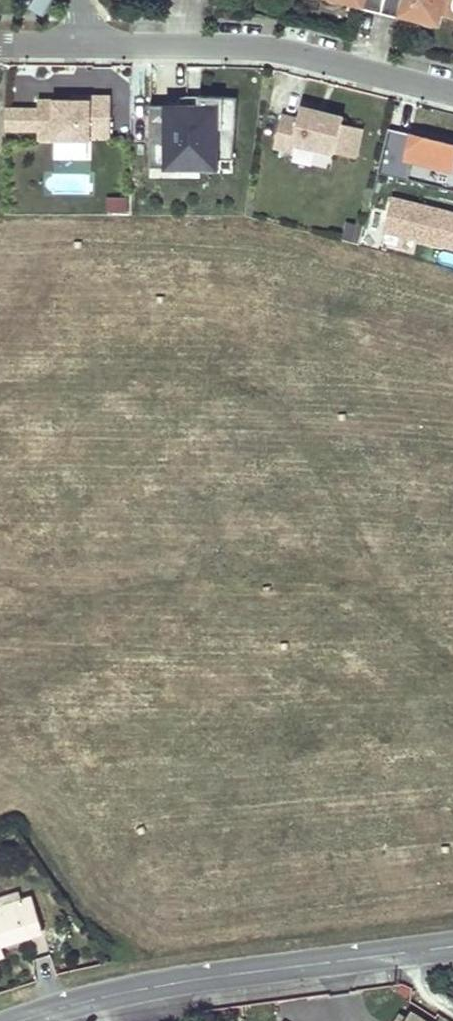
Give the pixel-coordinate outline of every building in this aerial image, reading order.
[(49,0),(34,0),(31,5),(43,11),(49,0)] [(363,0),(345,0),(345,1),(345,4),(361,8),(363,0)] [(361,8),(401,18),(404,6),(421,10),(418,19),(426,21),(425,24),(433,26),(434,23),(438,24),(444,0),(363,0),(361,8)] [(418,19),(421,10),(404,6),(401,18),(418,22),(418,19)] [(109,138),(109,95),(88,95),(88,99),(70,99),(37,99),(37,108),(36,133),(36,140),(89,141),(89,137),(109,138)] [(230,159),(234,97),(197,96),(197,106),(148,106),(147,168),(197,167),(197,159),(230,159)] [(36,133),(37,108),(10,107),(10,132),(36,133)] [(352,159),(359,130),(339,124),(340,118),(320,113),(319,118),(313,116),(314,111),(298,108),(295,121),(279,116),(271,148),(288,152),(290,143),(352,159)] [(385,127),(374,174),(405,181),(409,162),(452,172),(452,144),(385,127)] [(124,197),(105,197),(105,211),(124,211),(124,197)] [(389,198),(380,232),(452,250),(452,214),(389,198)] [(362,226),(347,224),(345,239),(359,241),(362,226)] [(22,900),(20,890),(0,896),(0,907),(22,900)] [(1,944),(44,931),(33,897),(22,900),(0,907),(0,944),(1,944)] [(252,1014),(253,1020),(280,1020),(278,1011),(252,1014)] [(414,1013),(409,1020),(402,1016),(399,1020),(426,1020),(414,1013)]
